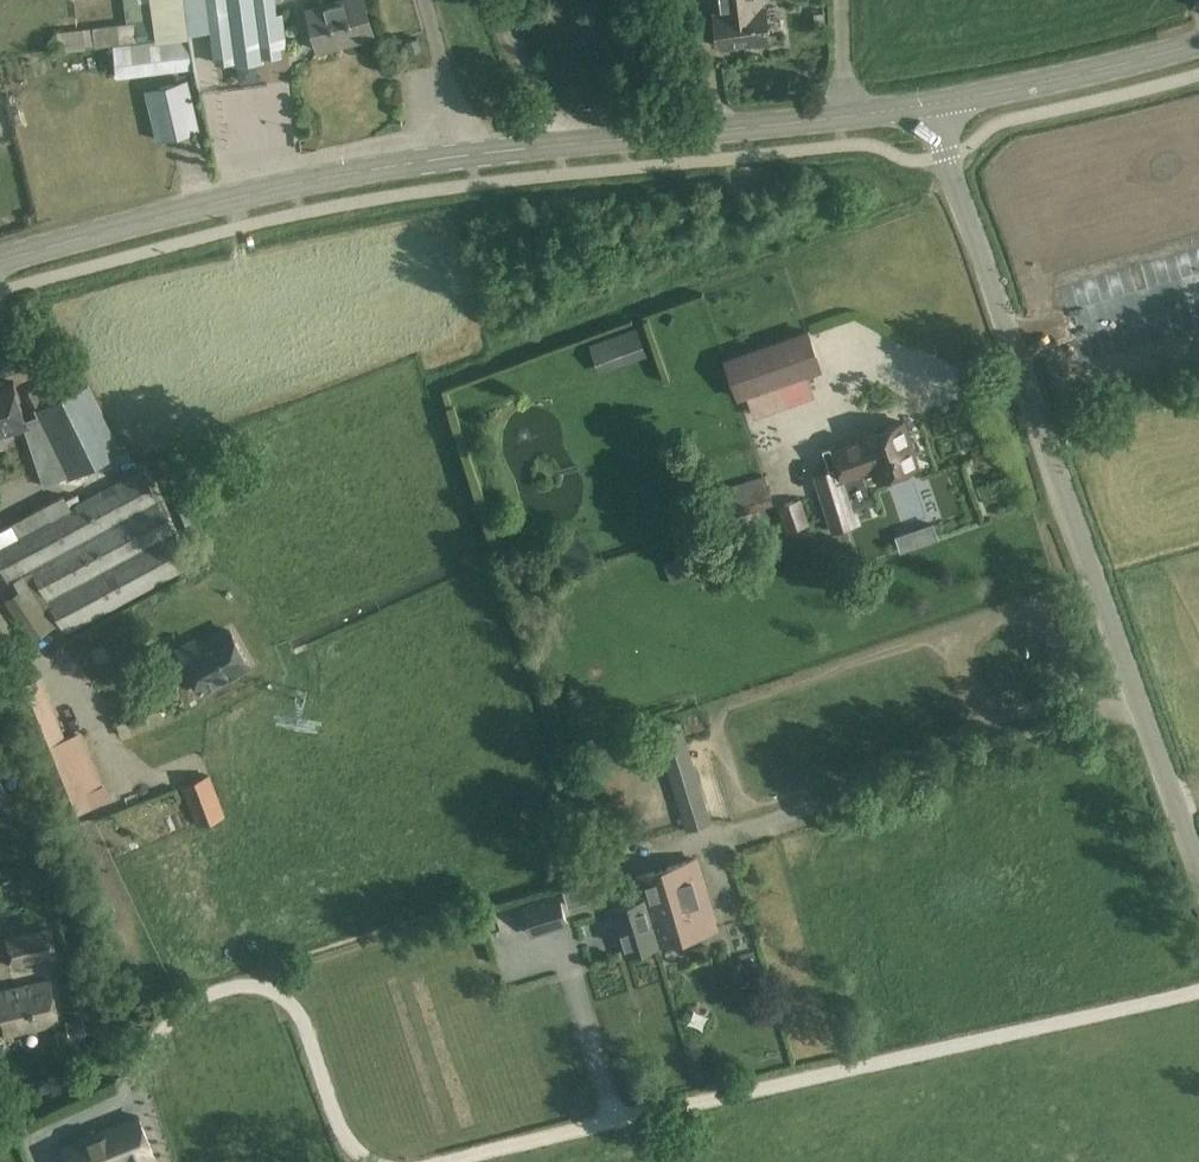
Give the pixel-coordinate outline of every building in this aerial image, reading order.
[(60,44),(58,44),(58,49),(59,52),(114,44),(117,75),(192,68),(188,32),(185,0),(151,0),(154,19),(126,22),(93,27),(93,28),(77,30),(60,32),(60,44)] [(279,47),(281,47),(281,46),(287,45),(283,14),(279,14),(277,15),(277,14),(275,0),(209,0),(217,56),(279,47)] [(308,8),(320,50),(374,34),(365,0),(338,0),(308,8)] [(718,12),(714,12),(718,47),(770,40),(766,6),(762,7),(761,0),(717,0),(718,12)] [(825,23),(824,13),(815,14),(816,25),(825,23)] [(419,37),(408,41),(411,52),(422,48),(419,37)] [(679,47),(664,49),(666,68),(681,67),(679,47)] [(186,87),(146,96),(156,140),(182,135),(196,131),(186,87)] [(634,331),(589,347),(597,371),(642,355),(634,331)] [(779,383),(802,375),(806,374),(820,369),(807,332),(766,346),(725,360),(738,397),(747,394),(779,383)] [(850,375),(827,383),(831,394),(854,386),(850,375)] [(26,420),(12,380),(0,384),(0,431),(23,423),(27,422),(26,420)] [(27,422),(23,423),(44,486),(69,475),(71,479),(123,452),(90,382),(50,400),(32,409),(36,416),(26,420),(27,422)] [(833,533),(854,526),(836,469),(861,461),(868,481),(878,477),(879,479),(919,465),(904,422),(823,449),(830,471),(814,476),(833,533)] [(0,545),(0,564),(9,581),(32,569),(66,633),(192,565),(176,534),(185,529),(163,483),(152,488),(142,469),(133,473),(127,461),(101,474),(102,476),(69,494),(68,491),(0,529),(0,539),(2,544),(0,545)] [(710,525),(768,505),(759,475),(700,493),(710,525)] [(801,498),(778,507),(786,530),(809,522),(801,498)] [(933,525),(895,538),(900,553),(938,540),(933,525)] [(668,585),(691,578),(683,554),(660,562),(668,585)] [(30,583),(5,601),(32,639),(57,622),(30,583)] [(178,649),(185,660),(175,664),(188,687),(197,682),(201,689),(249,662),(231,630),(200,648),(195,640),(178,649)] [(81,782),(65,740),(45,688),(38,675),(13,687),(65,819),(91,807),(81,782)] [(665,758),(686,829),(709,822),(678,723),(655,729),(665,758)] [(65,740),(81,782),(97,775),(81,732),(65,740)] [(209,773),(180,784),(196,826),(225,815),(209,773)] [(12,798),(0,777),(0,805),(12,798)] [(638,876),(645,900),(658,944),(715,928),(695,860),(638,876)] [(554,896),(518,907),(527,936),(563,925),(554,896)] [(658,944),(645,900),(608,911),(621,955),(658,944)] [(51,917),(10,927),(17,955),(58,944),(51,917)] [(0,990),(0,1036),(60,1021),(50,979),(0,990)] [(688,1003),(686,1024),(704,1025),(705,1004),(688,1003)] [(83,1016),(67,1020),(70,1037),(86,1032),(83,1016)] [(119,1125),(133,1161),(131,1161),(157,1161),(138,1117),(119,1125)] [(119,1125),(65,1147),(71,1161),(131,1161),(133,1161),(119,1125)]
